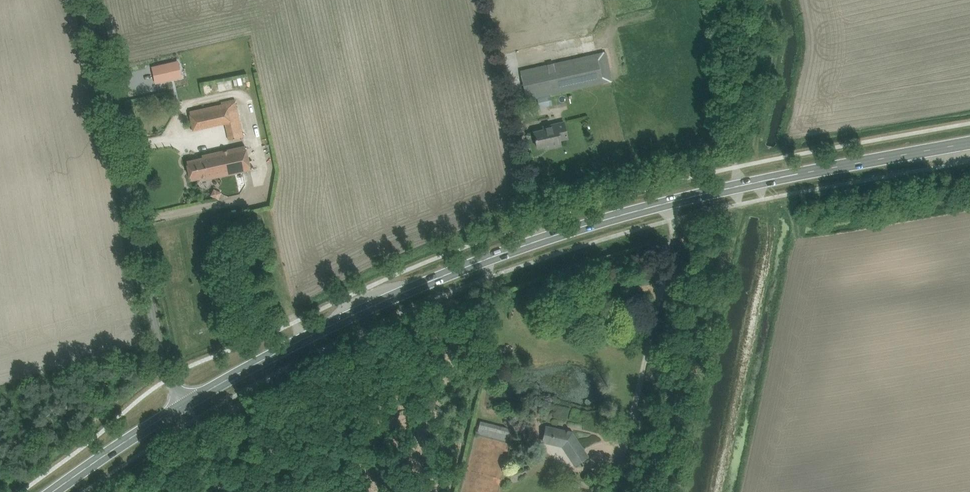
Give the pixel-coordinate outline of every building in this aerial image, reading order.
[(527,100),(537,98),(539,108),(552,105),(550,95),(596,85),(597,89),(614,86),(607,52),(520,71),(527,100)] [(181,77),(178,61),(152,67),(156,83),(181,77)] [(243,137),(236,101),(218,105),(221,123),(225,123),(229,140),(243,137)] [(546,149),(550,148),(561,145),(560,140),(568,138),(564,122),(543,127),(544,130),(534,132),(537,148),(545,146),(546,149)] [(246,147),(212,154),(203,156),(203,158),(187,161),(191,180),(207,176),(207,178),(251,169),(246,147)] [(258,261),(251,262),(252,269),(259,267),(258,261)] [(477,433),(509,441),(512,429),(481,421),(477,433)] [(546,427),(543,441),(562,446),(575,464),(588,456),(571,431),(570,430),(568,430),(566,431),(546,427)]
